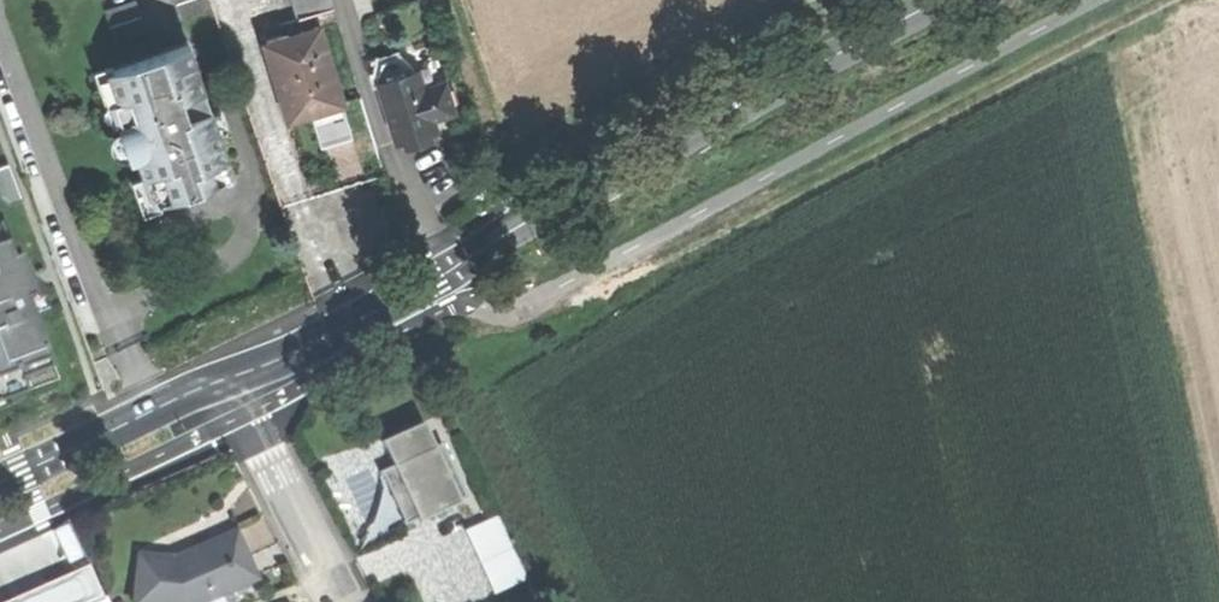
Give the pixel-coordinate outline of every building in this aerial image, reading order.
[(181,19),(213,8),(210,0),(174,0),(181,19)] [(329,7),(328,0),(291,0),(294,14),(329,7)] [(268,45),(291,119),(313,112),(345,102),(318,13),(301,18),(289,22),(294,37),(268,45)] [(188,44),(108,71),(124,119),(116,122),(130,162),(138,159),(154,204),(194,191),(234,177),(188,44)] [(379,74),(380,83),(409,74),(407,66),(399,59),(389,60),(382,64),(379,74)] [(419,70),(409,74),(415,93),(425,90),(419,70)] [(381,85),(399,142),(414,137),(429,132),(425,122),(433,119),(456,112),(446,83),(425,90),(415,93),(409,74),(380,83),(381,85)] [(356,136),(345,102),(313,112),(324,146),(338,141),(356,136)] [(437,129),(433,119),(425,122),(429,132),(437,129)] [(11,203),(24,198),(11,160),(0,165),(0,194),(11,203)] [(0,221),(0,400),(29,389),(24,376),(53,364),(34,312),(33,310),(27,295),(12,254),(0,221)] [(12,254),(27,295),(36,291),(21,251),(12,254)] [(24,376),(29,389),(59,378),(53,364),(24,376)] [(462,497),(438,445),(383,471),(394,494),(407,523),(462,497)] [(467,530),(490,595),(527,582),(503,517),(467,530)] [(250,579),(240,556),(229,533),(173,559),(136,555),(131,601),(201,601),(250,579)]
